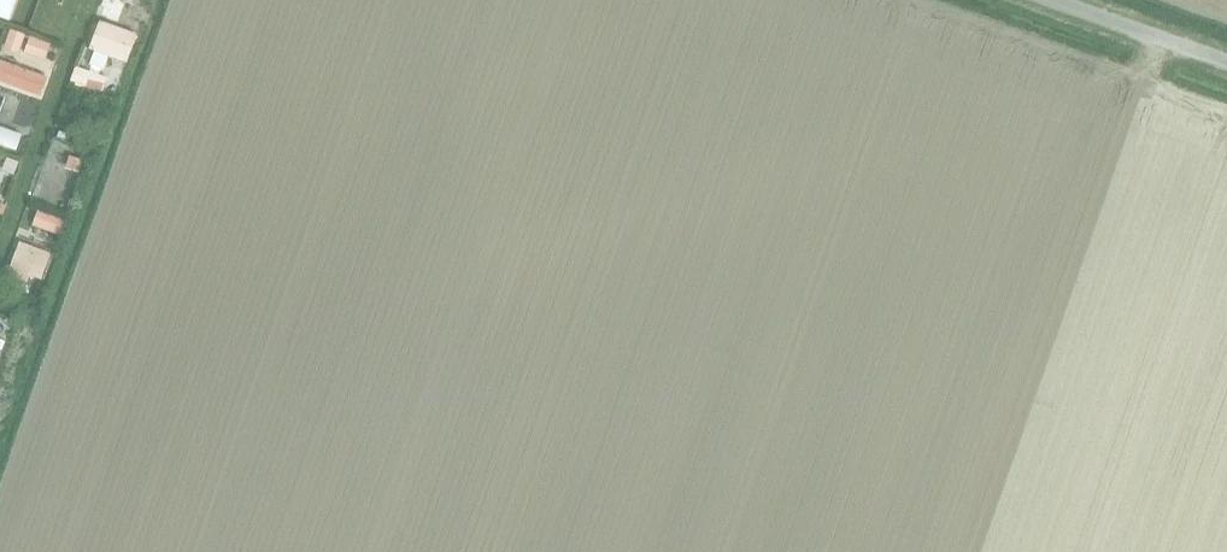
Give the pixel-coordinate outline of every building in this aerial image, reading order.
[(137,52),(149,19),(107,4),(95,38),(137,52)] [(15,15),(8,33),(26,40),(33,21),(15,15)] [(34,22),(29,40),(52,47),(58,29),(34,22)] [(56,62),(2,49),(0,59),(0,70),(51,82),(56,62)] [(53,266),(54,234),(20,232),(18,264),(53,266)]
